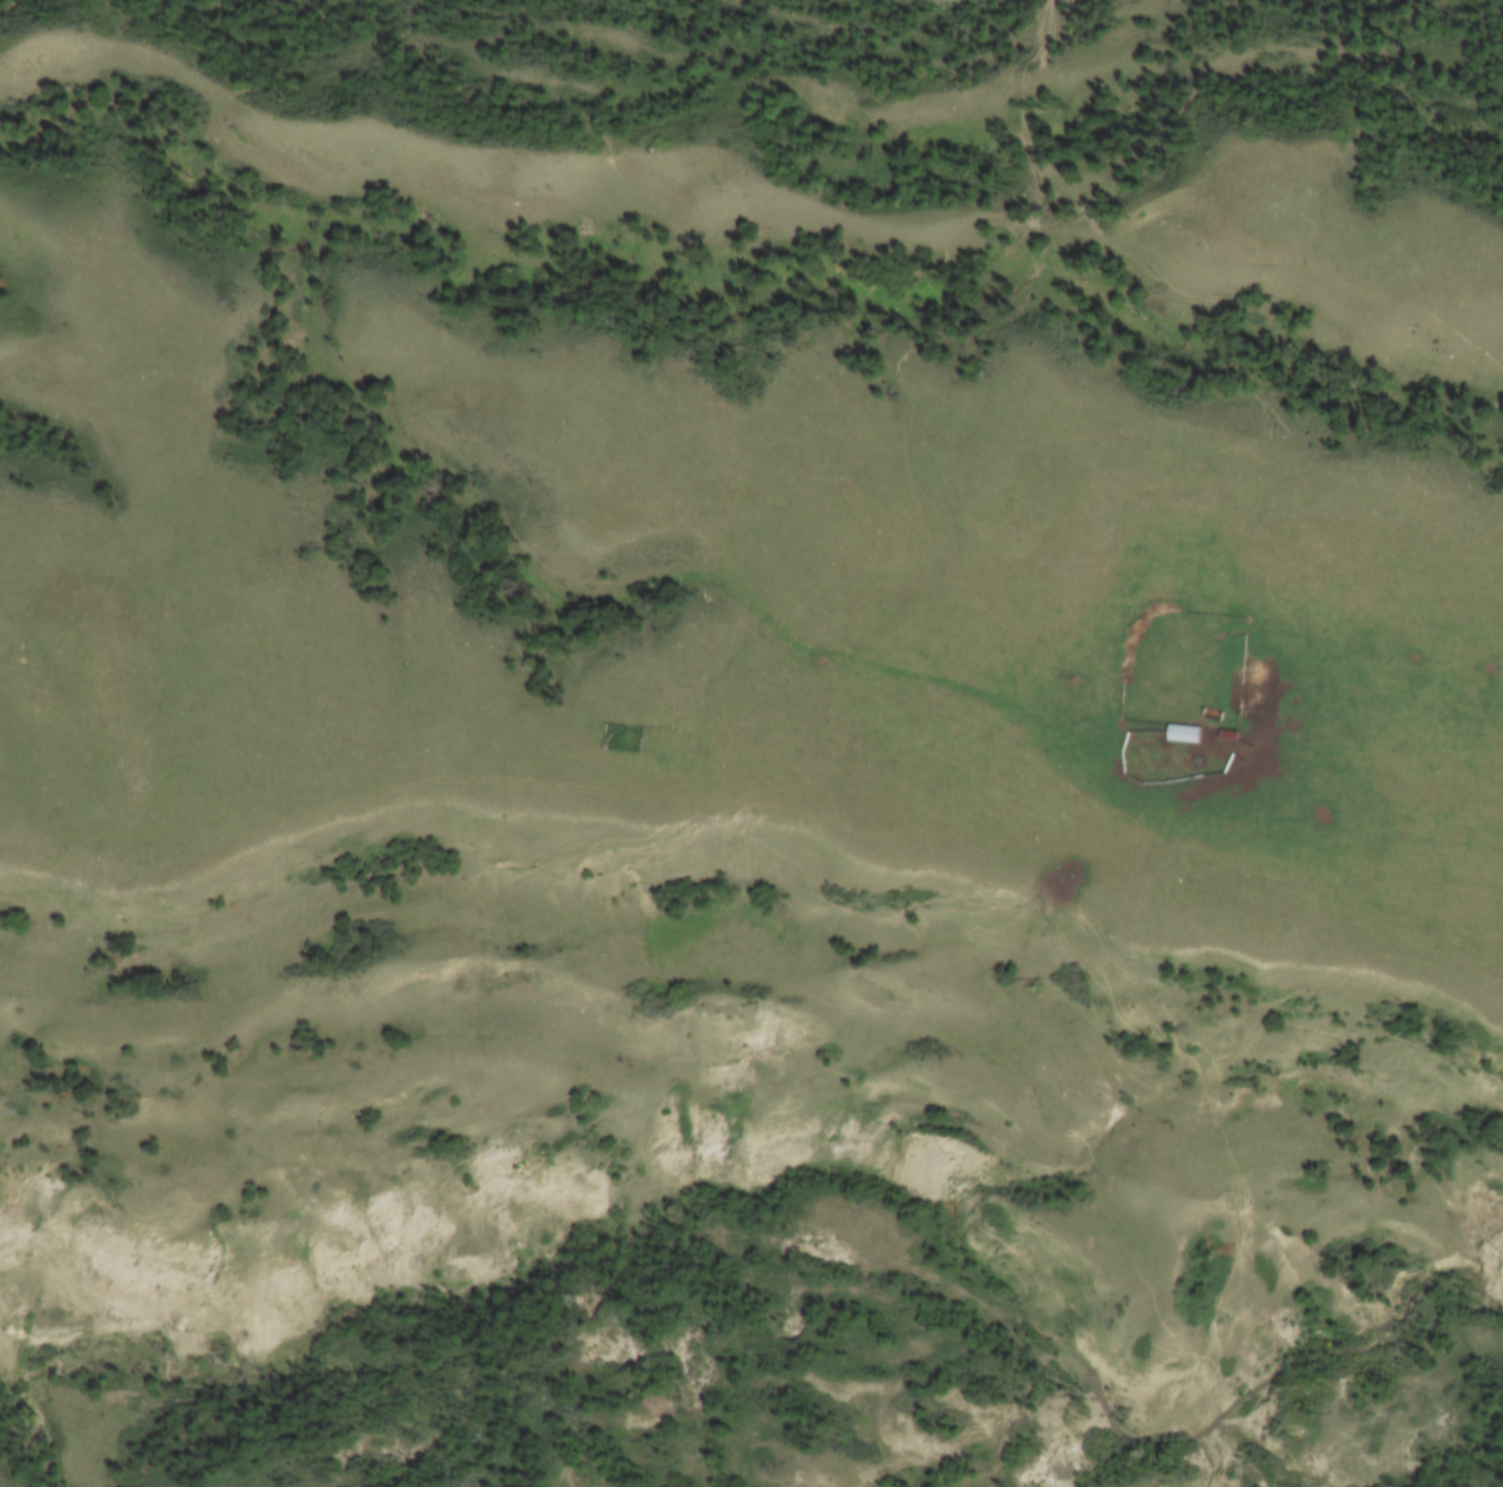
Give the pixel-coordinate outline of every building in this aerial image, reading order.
[(1201,745),(1202,728),(1167,726),(1166,742),(1201,745)]
